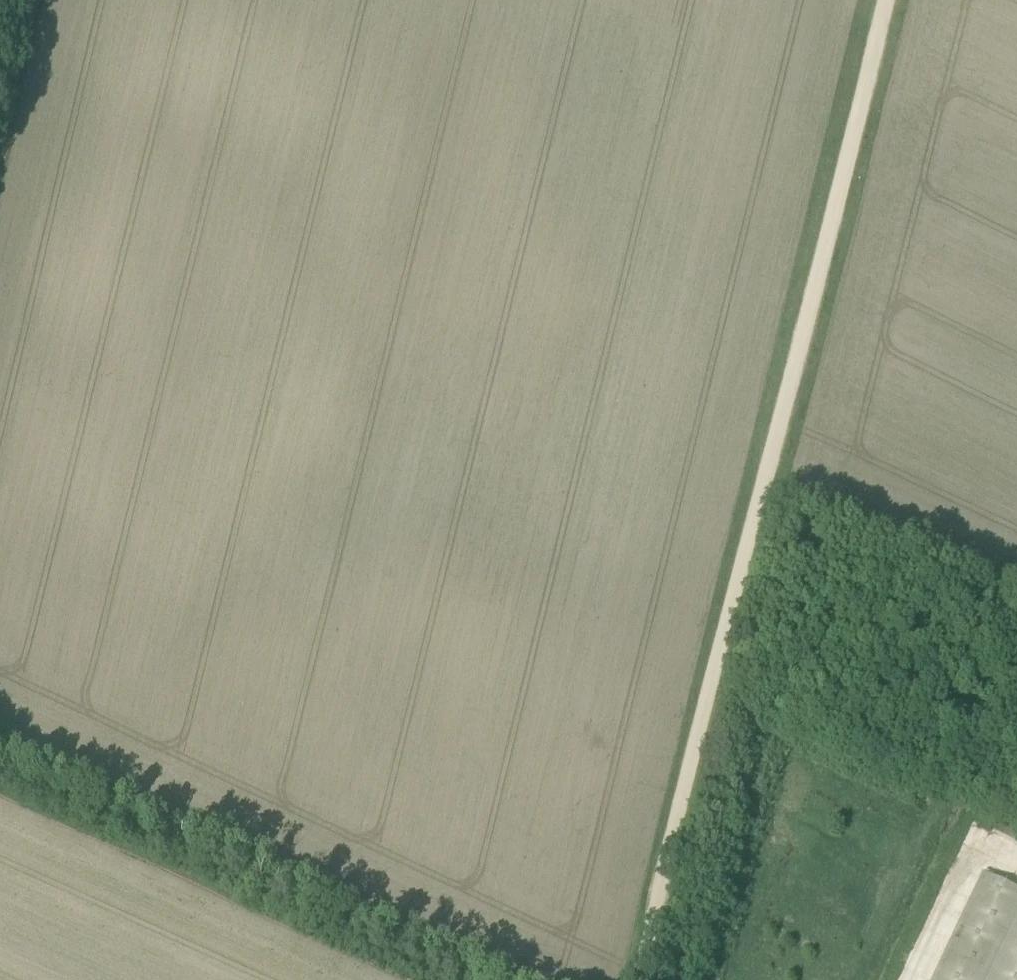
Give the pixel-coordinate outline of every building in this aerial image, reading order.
[(933,979),(1016,979),(1016,891),(982,874),(933,979)]
